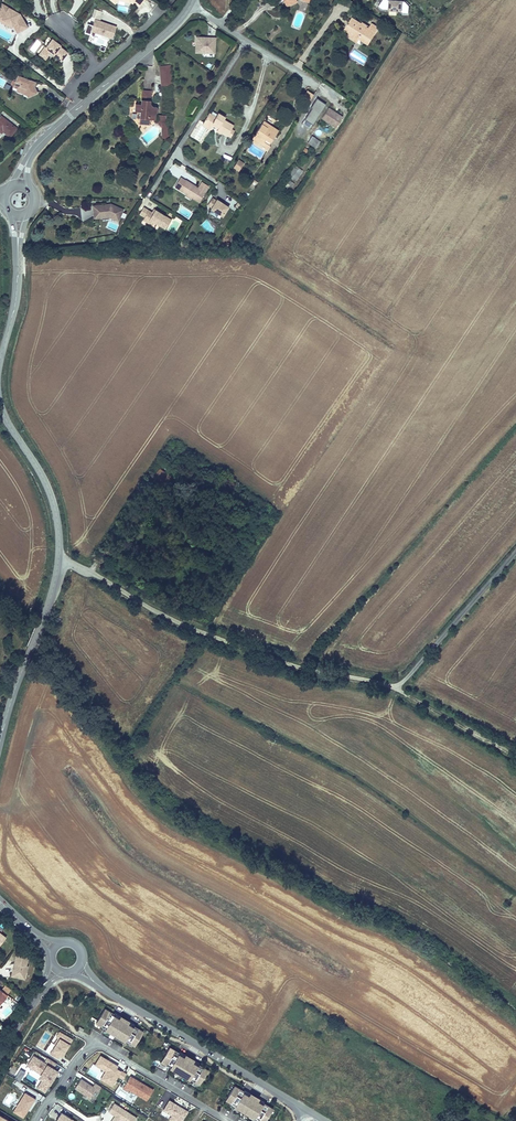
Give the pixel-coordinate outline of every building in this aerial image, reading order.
[(410,5),(406,1),(392,0),(383,0),(379,6),(384,9),(402,10),(402,12),(410,13),(410,5)] [(7,6),(5,8),(0,5),(0,18),(12,26),(13,27),(16,32),(20,29),(21,27),(23,27),(26,26),(19,16),(18,17),(16,14),(17,13),(7,6)] [(102,20),(104,12),(94,9),(92,17),(102,20)] [(353,16),(349,23),(352,25),(349,30),(354,33),(351,37),(358,41),(360,39),(361,37),(370,42),(377,31),(370,27),(353,16)] [(11,29),(13,27),(12,26),(0,18),(0,21),(11,29)] [(113,38),(117,26),(95,19),(93,25),(91,31),(113,38)] [(373,22),(370,27),(377,31),(380,27),(373,22)] [(91,31),(93,25),(87,23),(84,32),(90,34),(91,31)] [(352,25),(349,23),(344,30),(349,33),(346,38),(356,45),(358,41),(351,37),(354,33),(349,30),(352,25)] [(216,37),(196,36),(195,53),(215,53),(216,37)] [(55,53),(54,54),(61,60),(68,52),(60,46),(61,45),(53,39),(46,48),(45,47),(41,52),(48,56),(49,54),(52,51),(55,53)] [(159,66),(160,75),(170,74),(169,65),(159,66)] [(26,89),(27,92),(28,94),(37,90),(34,83),(35,79),(18,73),(14,84),(18,86),(26,89)] [(170,74),(160,75),(161,85),(171,84),(170,74)] [(140,125),(150,126),(151,120),(156,121),(157,115),(159,114),(159,110),(158,108),(155,108),(151,105),(153,91),(143,90),(142,105),(136,105),(135,112),(138,112),(137,119),(141,119),(140,125)] [(310,100),(313,93),(307,90),(303,96),(310,100)] [(322,118),(328,109),(315,100),(309,110),(322,118)] [(341,117),(328,109),(322,118),(335,126),(341,117)] [(234,125),(224,119),(226,116),(220,112),(216,117),(210,113),(204,122),(211,127),(214,123),(219,127),(217,129),(227,136),(231,130),(234,125)] [(3,115),(0,119),(0,128),(4,131),(5,130),(12,135),(18,126),(3,115)] [(158,124),(161,127),(163,126),(164,129),(167,126),(165,125),(166,115),(159,115),(158,124)] [(263,120),(252,138),(267,148),(278,131),(263,120)] [(163,126),(161,127),(160,137),(164,140),(168,136),(169,128),(167,126),(164,129),(163,126)] [(300,139),(307,143),(312,136),(305,131),(300,139)] [(312,136),(307,143),(315,149),(321,142),(312,136)] [(239,171),(244,164),(238,160),(233,167),(239,171)] [(295,166),(288,175),(296,180),(301,171),(295,166)] [(207,192),(187,180),(180,190),(188,194),(193,197),(193,198),(200,202),(207,192)] [(224,216),(230,207),(218,199),(217,201),(213,198),(209,205),(213,208),(212,209),(224,216)] [(123,209),(111,204),(93,205),(94,217),(101,217),(101,214),(108,213),(108,216),(118,220),(123,209)] [(171,220),(155,210),(153,213),(152,212),(144,207),(139,214),(145,218),(143,220),(152,226),(154,223),(165,230),(171,220)] [(165,486),(168,481),(160,476),(163,472),(159,469),(153,478),(165,486)] [(160,476),(168,481),(170,477),(163,472),(160,476)] [(0,931),(0,946),(2,947),(9,939),(0,931)] [(14,978),(22,979),(23,973),(26,973),(27,966),(26,966),(28,956),(17,954),(13,976),(14,978)] [(0,988),(0,1006),(9,995),(0,988)] [(115,1013),(105,1007),(96,1023),(105,1028),(105,1029),(125,1041),(125,1040),(135,1046),(144,1031),(135,1025),(135,1024),(129,1021),(128,1023),(119,1017),(120,1015),(115,1012),(115,1013)] [(120,1014),(120,1015),(119,1017),(128,1023),(129,1021),(130,1020),(120,1014)] [(59,1031),(56,1036),(58,1037),(54,1043),(56,1044),(50,1054),(59,1059),(61,1056),(63,1057),(73,1040),(59,1031)] [(180,1052),(170,1046),(161,1062),(170,1067),(169,1068),(189,1080),(190,1079),(200,1085),(209,1069),(200,1064),(200,1063),(194,1060),(193,1062),(183,1056),(185,1054),(180,1051),(180,1052)] [(185,1053),(185,1054),(183,1056),(193,1062),(194,1060),(195,1059),(185,1053)] [(53,1073),(56,1069),(54,1068),(57,1064),(47,1057),(44,1062),(33,1055),(27,1065),(41,1073),(43,1080),(41,1084),(48,1088),(56,1075),(53,1073)] [(101,1056),(96,1065),(107,1071),(101,1080),(113,1087),(116,1082),(120,1084),(126,1074),(116,1068),(118,1066),(101,1056)] [(20,1081),(26,1073),(21,1070),(16,1078),(20,1081)] [(154,1090),(131,1076),(123,1088),(128,1091),(129,1089),(147,1100),(154,1090)] [(93,1085),(81,1078),(74,1088),(90,1098),(96,1089),(98,1091),(101,1086),(95,1082),(93,1085)] [(45,1092),(48,1088),(41,1084),(38,1088),(45,1092)] [(235,1085),(226,1100),(235,1106),(234,1107),(254,1118),(255,1118),(260,1120),(266,1120),(274,1108),(265,1102),(259,1098),(258,1100),(249,1095),(250,1093),(245,1090),(235,1085)] [(250,1092),(250,1093),(249,1095),(258,1100),(259,1098),(260,1097),(250,1092)] [(24,1118),(35,1099),(26,1093),(14,1112),(24,1118)] [(169,1100),(162,1110),(174,1117),(172,1120),(181,1120),(187,1111),(169,1100)] [(112,1120),(119,1120),(120,1119),(123,1120),(135,1120),(137,1117),(114,1103),(108,1112),(115,1116),(112,1120)] [(62,1112),(58,1117),(59,1118),(57,1120),(76,1120),(62,1112)]
